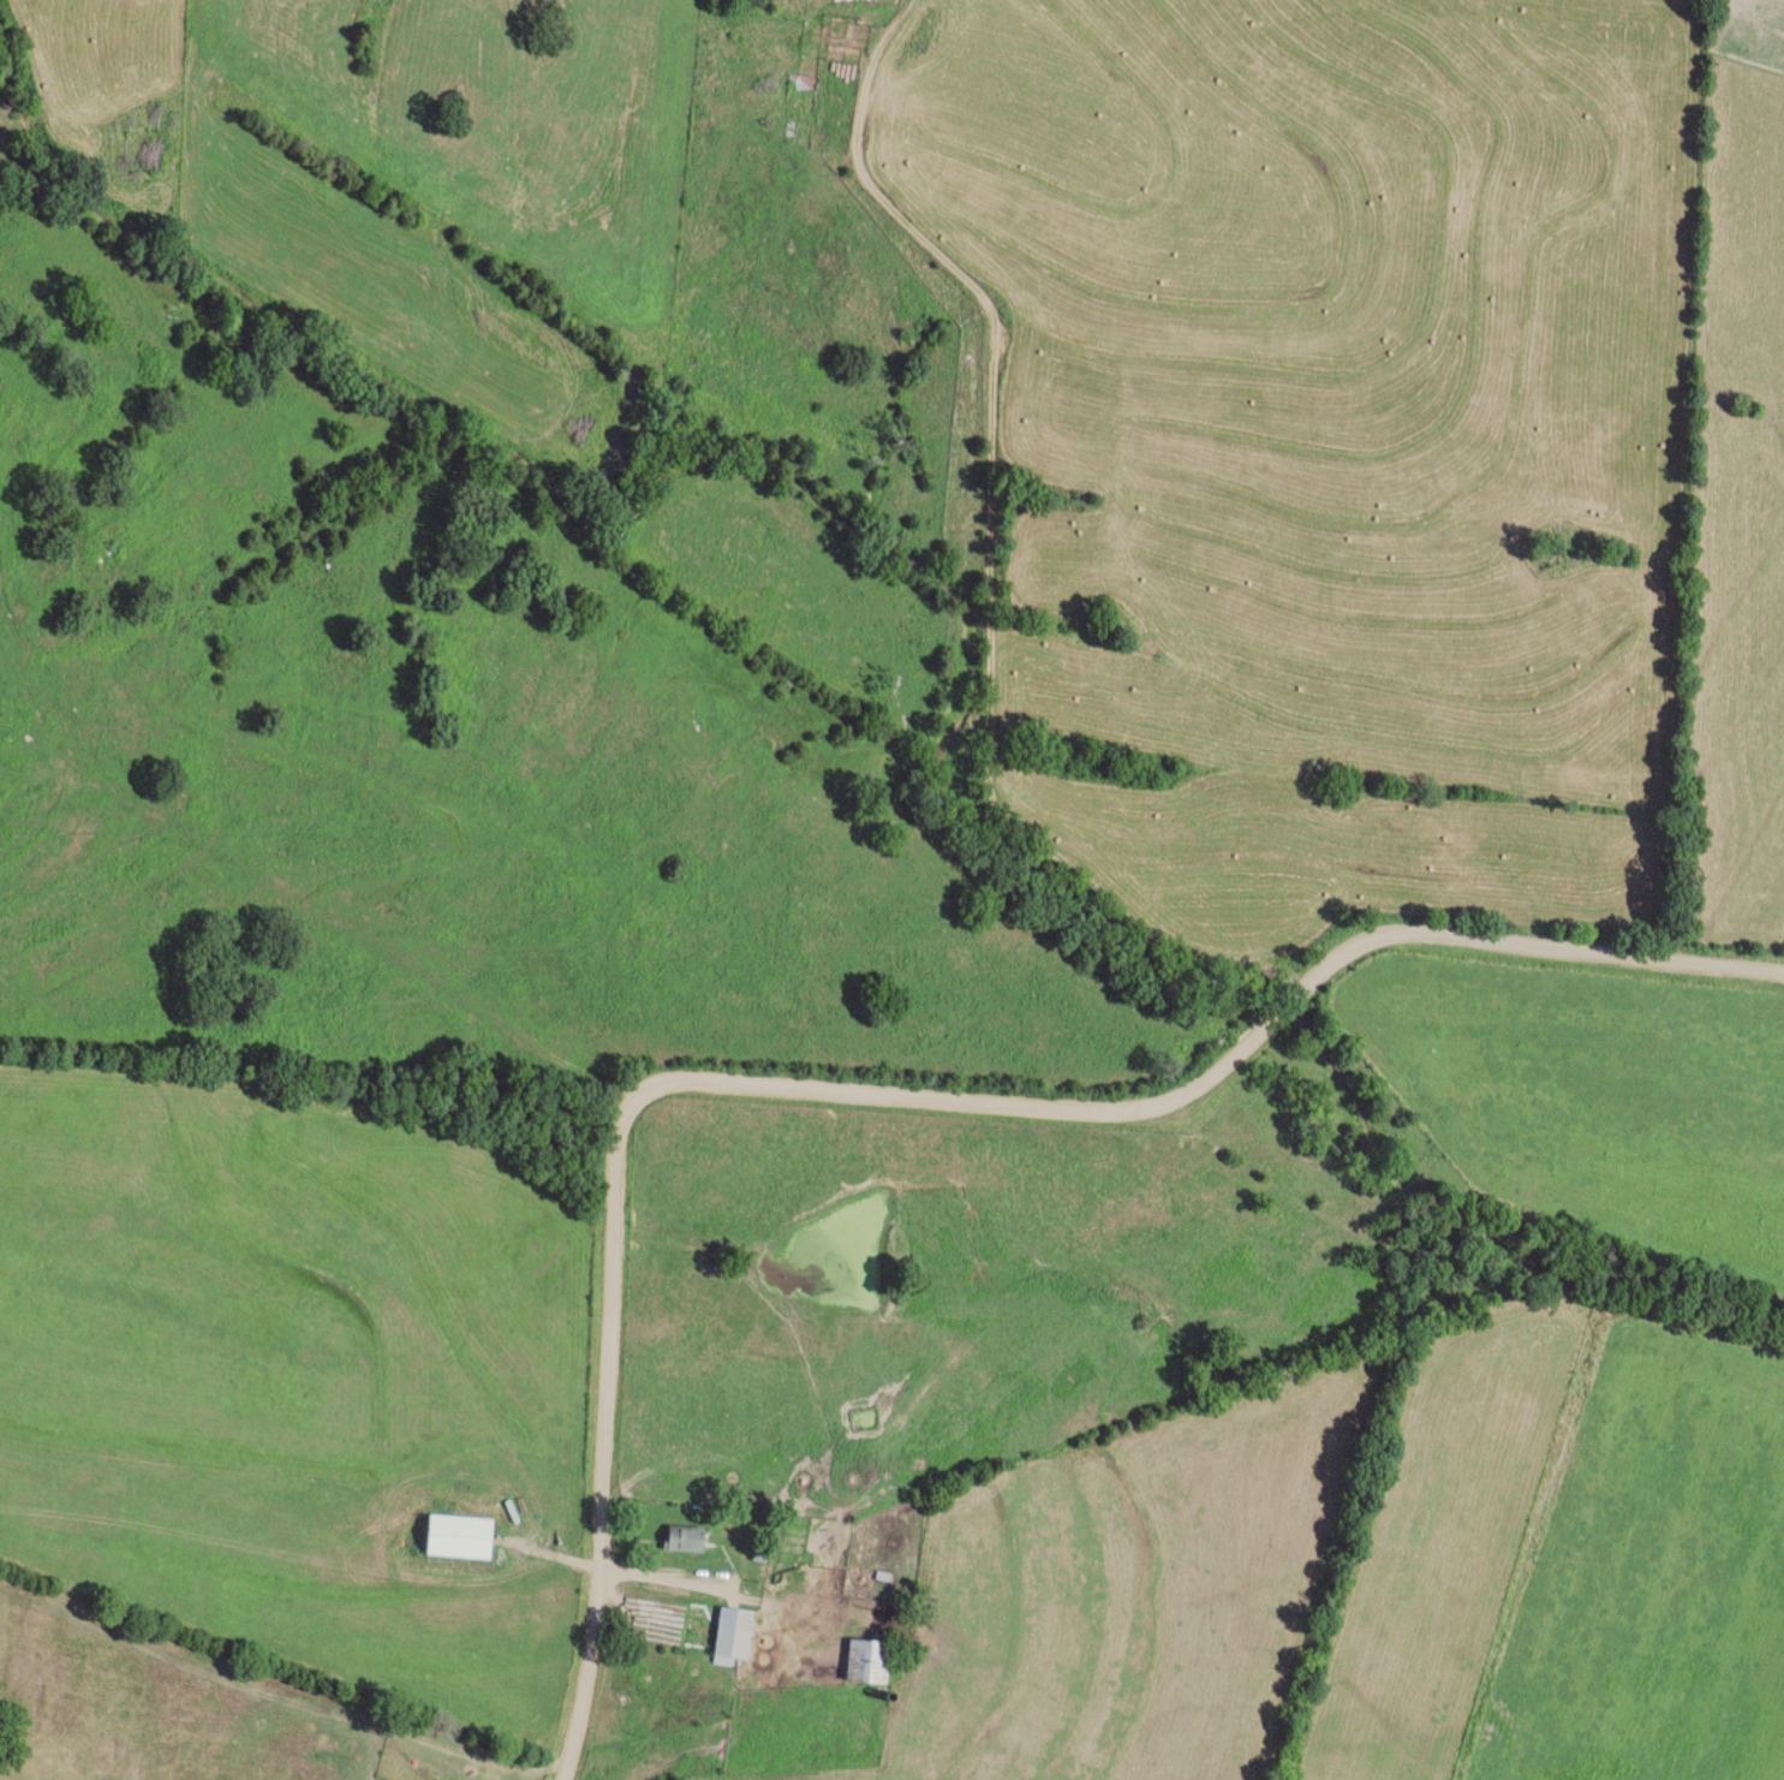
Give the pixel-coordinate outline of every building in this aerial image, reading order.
[(820,99),(820,78),(794,78),(794,99),(820,99)] [(417,1556),(485,1560),(487,1519),(419,1515),(417,1556)] [(699,1556),(704,1531),(664,1523),(659,1548),(699,1556)] [(710,1662),(741,1666),(748,1611),(716,1607),(710,1662)] [(886,1684),(887,1644),(845,1643),(844,1684),(886,1684)]
